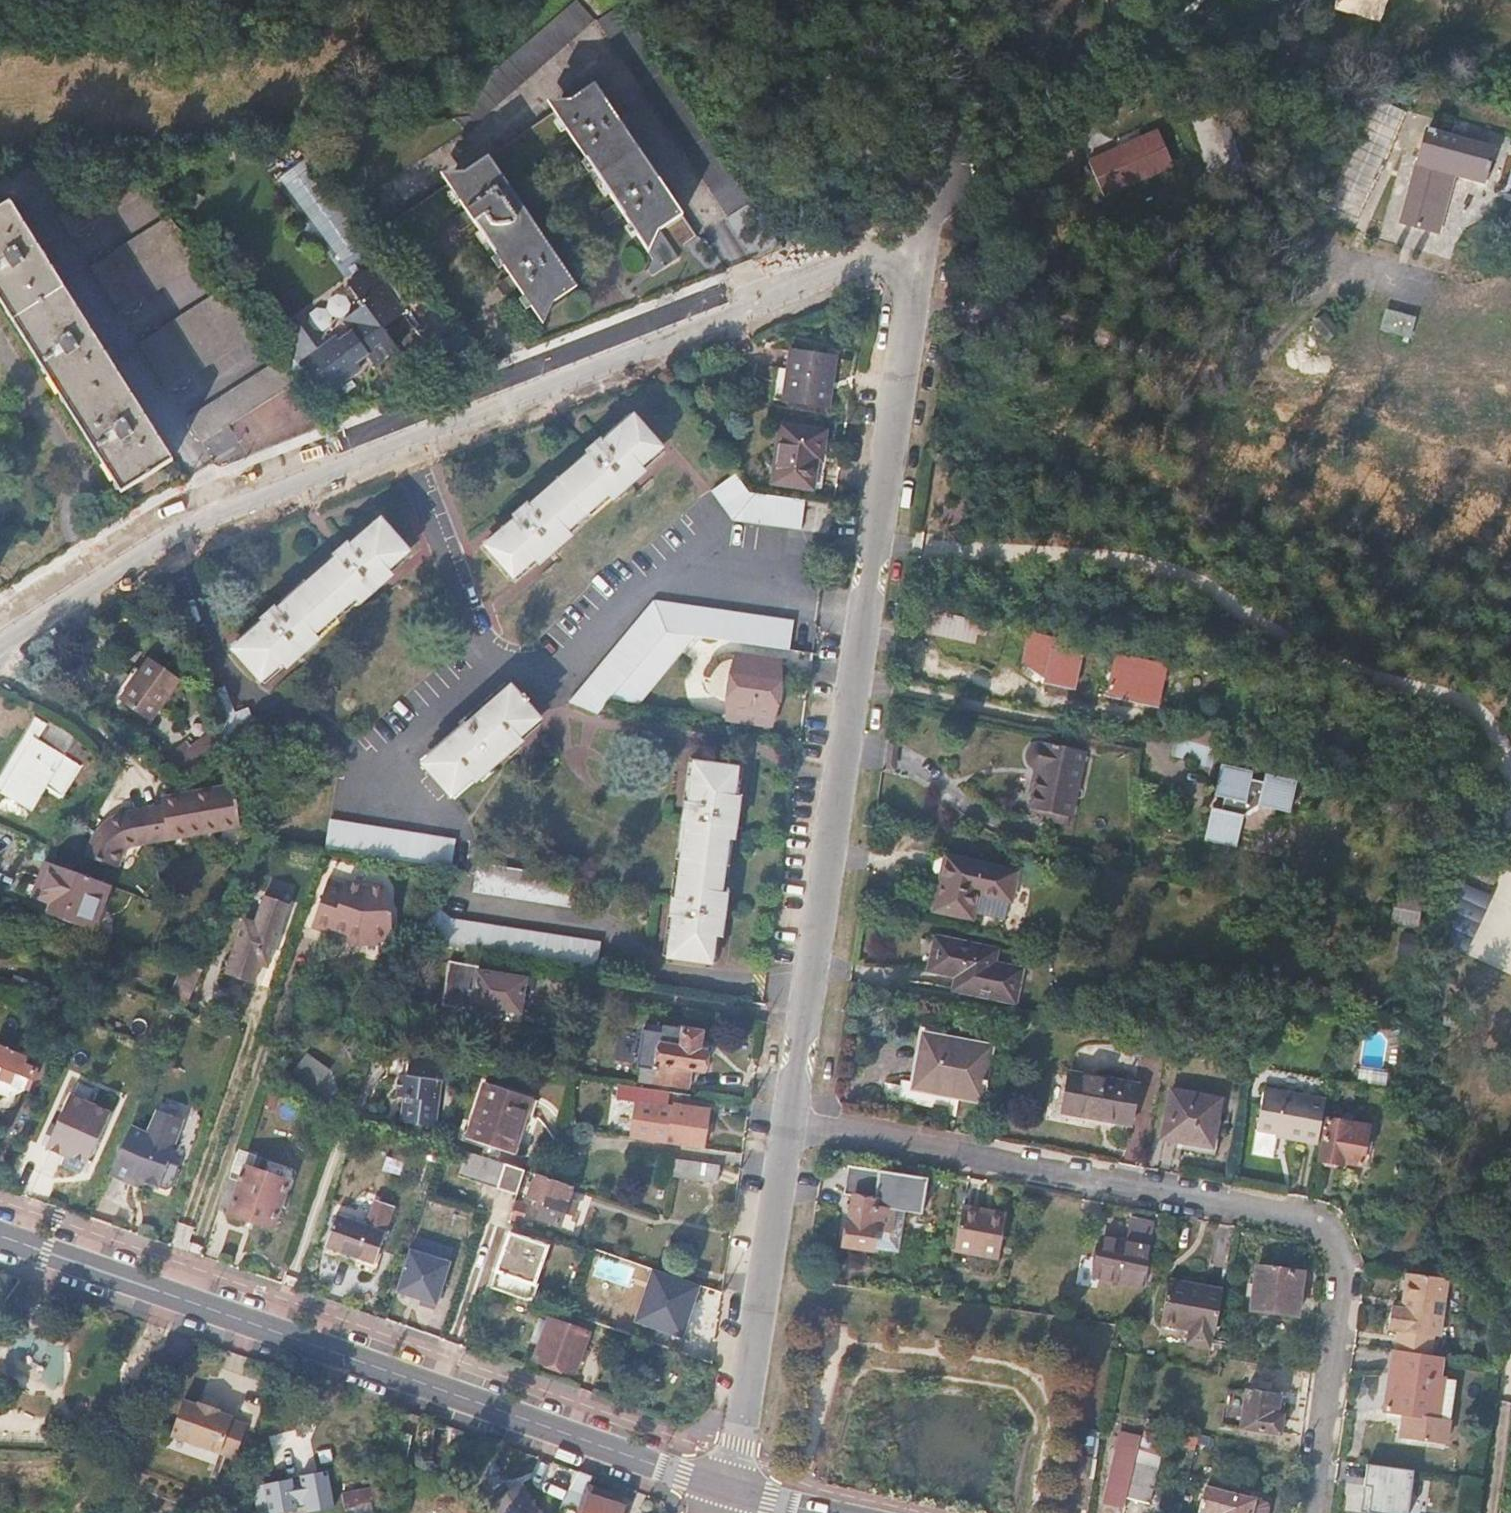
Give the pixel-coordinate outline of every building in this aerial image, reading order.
[(440,117),(429,125),(353,176),(368,199),(462,136),(596,19),(583,0),(574,0),(497,67),(440,117)] [(729,216),(752,200),(620,3),(596,19),(729,216)] [(675,251),(698,237),(595,85),(469,168),(441,171),(451,189),(448,192),(456,203),(460,202),(463,207),(535,313),(578,285),(507,178),(570,135),(653,258),(649,270),(654,278),(681,259),(675,251)] [(1454,171),(1482,180),(1491,148),(1425,129),(1417,160),(1416,160),(1400,221),(1436,232),(1454,171)] [(1357,217),(1380,170),(1352,156),(1329,203),(1357,217)] [(1137,182),(1069,214),(1078,236),(1146,205),(1137,182)] [(174,460),(15,211),(0,220),(0,300),(122,493),(174,460)] [(122,314),(201,261),(169,214),(90,266),(122,314)] [(399,309),(369,264),(346,279),(360,301),(337,316),(345,328),(333,336),(329,329),(309,341),(291,314),(273,326),(314,390),(352,365),(349,358),(360,351),(368,362),(390,347),(376,325),(399,309)] [(255,333),(226,288),(141,343),(170,388),(255,333)] [(1386,307),(1380,329),(1410,338),(1417,315),(1386,307)] [(784,401),(829,408),(836,357),(791,351),(784,401)] [(202,441),(292,382),(278,360),(188,419),(202,441)] [(661,447),(633,416),(602,443),(599,439),(589,447),(591,451),(528,508),(525,504),(514,513),(516,517),(486,543),(513,576),(539,553),(544,558),(577,527),(574,523),(607,493),(611,497),(647,465),(644,462),(661,447)] [(825,431),(782,425),(775,482),(811,487),(815,458),(821,459),(825,431)] [(732,470),(711,490),(735,518),(801,529),(805,500),(752,491),(732,470)] [(267,620),(234,648),(262,680),(281,663),(284,666),(320,636),(317,632),(356,597),(361,600),(395,571),(391,567),(409,551),(382,519),(352,546),(349,544),(340,552),(341,556),(278,611),(274,609),(265,618),(267,620)] [(699,630),(817,650),(820,624),(655,595),(570,698),(595,709),(598,706),(608,693),(666,625),(699,630)] [(978,619),(937,610),(933,631),(973,640),(978,619)] [(640,700),(699,630),(666,625),(608,693),(640,700)] [(1047,678),(1053,648),(1029,642),(1025,663),(1047,678)] [(779,656),(736,648),(723,712),(769,720),(779,656)] [(1082,654),(1053,648),(1047,678),(1076,685),(1082,654)] [(1159,705),(1168,665),(1118,655),(1109,694),(1159,705)] [(150,660),(121,700),(151,720),(179,679),(150,660)] [(227,685),(213,691),(233,742),(234,744),(258,734),(247,707),(236,710),(227,685)] [(481,774),(485,777),(520,739),(516,735),(534,716),(503,687),(426,774),(456,802),(481,774)] [(39,708),(0,777),(0,792),(33,811),(47,788),(64,798),(83,764),(65,755),(77,732),(39,708)] [(1160,735),(1206,746),(1209,731),(1164,721),(1160,735)] [(193,735),(167,755),(183,775),(209,756),(193,735)] [(1159,741),(1156,755),(1170,757),(1170,762),(1216,772),(1219,754),(1159,741)] [(1070,818),(1083,752),(1043,743),(1042,746),(1039,746),(1036,747),(1031,749),(1028,752),(1027,756),(1027,760),(1029,765),(1033,769),(1037,772),(1029,808),(1070,818)] [(738,764),(696,757),(689,800),(685,799),(683,814),(687,815),(675,893),(671,893),(670,908),(672,909),(667,950),(709,958),(713,932),(720,932),(727,885),(720,884),(726,844),(732,844),(739,797),(734,796),(738,764)] [(1207,838),(1217,841),(1236,844),(1239,830),(1252,834),(1272,821),(1275,807),(1290,810),(1295,781),(1267,775),(1265,784),(1251,781),(1252,772),(1222,765),(1216,794),(1225,796),(1222,811),(1213,809),(1207,838)] [(235,781),(216,784),(217,793),(236,790),(235,781)] [(177,799),(167,801),(172,833),(208,827),(207,816),(218,815),(219,825),(241,821),(236,790),(217,793),(216,784),(176,790),(177,799)] [(166,791),(167,801),(177,799),(176,790),(166,791)] [(95,831),(91,844),(121,854),(123,848),(126,843),(132,839),(172,833),(167,801),(122,807),(110,811),(103,819),(95,831)] [(207,816),(208,827),(219,825),(218,815),(207,816)] [(326,847),(330,849),(450,869),(455,839),(441,837),(332,819),(326,847)] [(1019,871),(946,856),(935,910),(975,918),(980,895),(1013,902),(1019,871)] [(108,880),(45,857),(33,891),(53,899),(47,911),(92,927),(108,880)] [(474,890),(572,905),(577,875),(479,860),(477,874),(474,890)] [(348,884),(334,879),(316,928),(335,935),(337,930),(367,941),(368,945),(388,944),(399,931),(396,911),(394,911),(390,885),(370,887),(350,880),(348,884)] [(229,971),(258,982),(265,963),(272,966),(293,901),(268,893),(259,920),(248,917),(229,971)] [(1399,894),(1394,923),(1417,928),(1423,899),(1399,894)] [(527,961),(595,974),(599,942),(456,915),(447,909),(418,941),(527,961)] [(954,975),(951,989),(1016,1003),(1023,969),(995,963),(997,948),(934,936),(928,969),(954,975)] [(472,1004),(519,1011),(525,978),(477,971),(477,964),(447,960),(442,1004),(471,1009),(472,1004)] [(189,1004),(205,970),(185,961),(169,995),(189,1004)] [(700,1031),(664,1027),(663,1034),(643,1032),(638,1069),(646,1070),(645,1084),(689,1088),(691,1070),(703,1071),(706,1051),(699,1050),(700,1031)] [(927,1033),(917,1080),(960,1089),(960,1094),(983,1098),(994,1041),(949,1032),(947,1038),(927,1033)] [(3,1049),(0,1048),(0,1094),(12,1099),(17,1086),(29,1091),(31,1085),(36,1069),(28,1057),(3,1049)] [(1138,1079),(1153,1081),(1158,1054),(1143,1051),(1138,1079)] [(319,1090),(333,1069),(306,1052),(292,1073),(319,1090)] [(440,1125),(451,1060),(416,1055),(413,1073),(405,1072),(402,1094),(409,1095),(406,1119),(440,1125)] [(1072,1069),(1064,1108),(1133,1122),(1141,1083),(1072,1069)] [(485,1081),(467,1137),(516,1154),(533,1098),(485,1081)] [(1288,1137),(1319,1142),(1327,1099),(1266,1087),(1258,1127),(1289,1133),(1288,1137)] [(672,1147),(702,1151),(707,1111),(686,1108),(685,1111),(664,1108),(666,1093),(638,1089),(629,1139),(671,1146),(672,1147)] [(1172,1089),(1164,1134),(1184,1139),(1185,1141),(1213,1146),(1223,1099),(1172,1089)] [(47,1147),(65,1155),(67,1153),(85,1161),(84,1164),(85,1165),(96,1142),(110,1111),(71,1094),(57,1125),(52,1136),(47,1147)] [(172,1160),(182,1129),(178,1127),(181,1116),(180,1115),(161,1108),(150,1133),(133,1125),(112,1172),(134,1181),(136,1177),(170,1189),(177,1186),(184,1164),(172,1160)] [(182,1129),(186,1117),(181,1116),(178,1127),(182,1129)] [(1328,1120),(1321,1161),(1341,1165),(1343,1161),(1361,1165),(1369,1128),(1328,1120)] [(52,1136),(57,1125),(51,1123),(46,1133),(52,1136)] [(232,1175),(221,1208),(275,1227),(290,1183),(254,1170),(259,1155),(244,1150),(235,1176),(232,1175)] [(462,1176),(500,1189),(508,1165),(470,1152),(462,1176)] [(85,1161),(67,1153),(66,1155),(62,1163),(80,1171),(84,1164),(85,1161)] [(700,1180),(702,1162),(672,1158),(670,1175),(700,1180)] [(500,1189),(518,1195),(526,1171),(508,1165),(500,1189)] [(875,1248),(899,1251),(905,1212),(875,1207),(880,1173),(850,1168),(846,1193),(855,1194),(851,1220),(845,1220),(840,1249),(874,1254),(875,1248)] [(922,1214),(927,1180),(880,1173),(875,1207),(905,1212),(922,1214)] [(573,1187),(538,1175),(530,1199),(538,1203),(535,1211),(541,1213),(539,1220),(559,1227),(565,1213),(574,1216),(578,1204),(569,1201),(573,1187)] [(337,1213),(326,1244),(375,1262),(396,1203),(376,1196),(366,1224),(337,1213)] [(516,1202),(511,1216),(524,1221),(528,1207),(516,1202)] [(990,1219),(992,1211),(963,1206),(961,1213),(990,1219)] [(1008,1214),(992,1211),(990,1219),(961,1213),(954,1250),(1000,1259),(1008,1214)] [(1102,1236),(1095,1274),(1142,1282),(1154,1223),(1132,1219),(1128,1241),(1102,1236)] [(509,1233),(490,1286),(531,1300),(537,1284),(534,1283),(546,1246),(509,1233)] [(448,1262),(411,1250),(398,1293),(419,1300),(418,1305),(433,1310),(448,1262)] [(1258,1267),(1253,1310),(1297,1316),(1303,1274),(1258,1267)] [(698,1284),(652,1269),(635,1322),(681,1337),(698,1284)] [(1445,1336),(1452,1277),(1407,1272),(1403,1307),(1393,1306),(1389,1329),(1400,1331),(1397,1351),(1434,1356),(1437,1335),(1445,1336)] [(1163,1303),(1155,1346),(1201,1355),(1208,1312),(1163,1303)] [(550,1318),(536,1357),(574,1371),(588,1332),(550,1318)] [(1436,1376),(1438,1357),(1434,1356),(1397,1351),(1393,1351),(1385,1410),(1405,1413),(1401,1437),(1445,1444),(1449,1418),(1436,1417),(1442,1378),(1436,1376)] [(1449,1418),(1454,1380),(1442,1378),(1436,1417),(1449,1418)] [(1246,1391),(1241,1428),(1281,1433),(1283,1415),(1277,1414),(1279,1396),(1246,1391)] [(176,1432),(240,1455),(251,1420),(236,1416),(237,1413),(222,1409),(222,1404),(203,1398),(202,1401),(188,1397),(176,1432)] [(413,1432),(392,1429),(387,1462),(409,1465),(413,1432)] [(1106,1502),(1124,1506),(1126,1499),(1134,1467),(1137,1454),(1141,1437),(1121,1433),(1106,1502)] [(1413,1469),(1367,1465),(1363,1511),(1393,1512),(1410,1512),(1413,1469)] [(253,1486),(260,1512),(279,1512),(298,1509),(296,1506),(308,1503),(310,1512),(337,1506),(326,1467),(299,1473),(301,1479),(292,1482),(291,1476),(253,1486)] [(1134,1467),(1126,1499),(1146,1504),(1154,1472),(1134,1467)] [(593,1473),(590,1472),(581,1469),(562,1503),(585,1510),(584,1512),(621,1512),(624,1505),(610,1500),(587,1492),(589,1484),(593,1473)] [(349,1503),(348,1506),(380,1498),(384,1481),(346,1490),(349,1503)] [(1212,1481),(1205,1508),(1224,1512),(1272,1512),(1276,1496),(1212,1481)] [(521,1483),(511,1490),(506,1483),(491,1493),(504,1512),(542,1512),(521,1483)] [(613,1492),(589,1484),(587,1492),(610,1500),(613,1492)] [(350,1512),(384,1512),(380,1498),(348,1506),(350,1512)]
